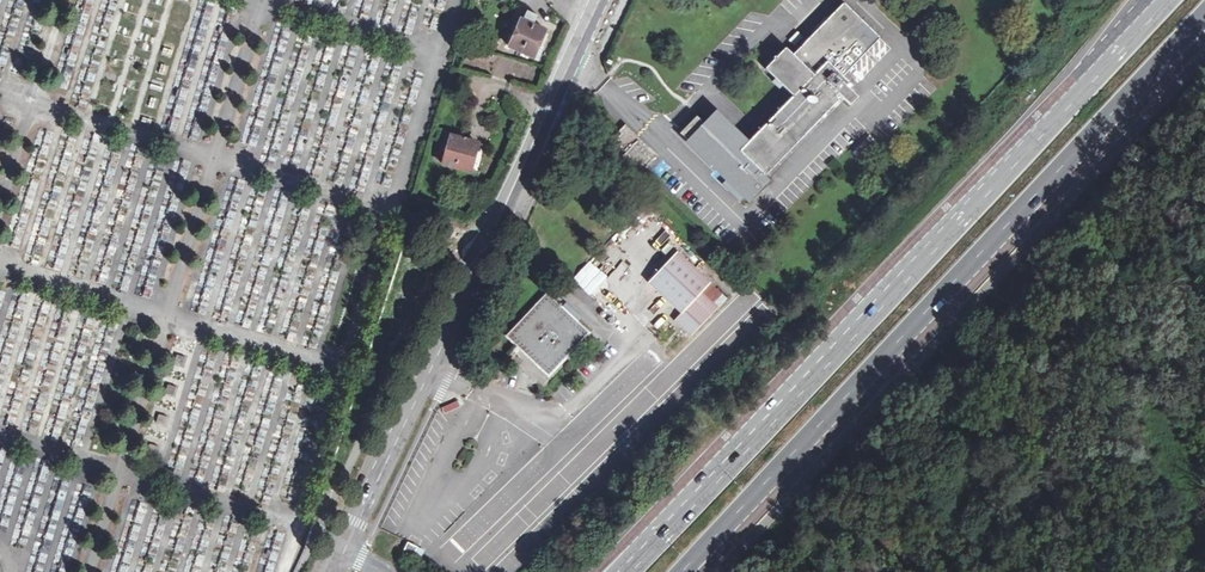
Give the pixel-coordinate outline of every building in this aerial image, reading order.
[(707,117),(707,116),(707,115),(706,114),(706,113),(705,113),(704,113),(703,113),(702,113),(701,115),(701,116),(701,117),(702,118),(703,119),(704,119),(705,120),(701,125),(693,118),(677,133),(724,179),(727,176),(735,185),(754,166),(763,176),(836,99),(833,96),(837,92),(850,105),(857,96),(845,85),(848,82),(843,77),(848,71),(879,39),(841,3),(792,55),(784,48),(765,69),(792,96),(744,146),(741,143),(742,142),(712,113),(708,118),(707,117)] [(538,60),(545,44),(541,42),(545,32),(520,20),(508,48),(538,60)] [(527,81),(531,67),(518,63),(514,78),(527,81)] [(630,141),(633,138),(622,128),(615,136),(618,139),(620,142),(613,149),(610,152),(638,179),(643,171),(652,162),(644,154),(630,141)] [(856,159),(875,141),(869,134),(850,153),(856,159)] [(443,146),(441,151),(446,152),(442,164),(469,171),(472,161),(476,161),(478,154),(474,153),(477,142),(450,135),(446,147),(443,146)] [(630,141),(644,154),(646,152),(633,138),(630,141)] [(611,146),(613,149),(620,142),(618,139),(611,146)] [(701,275),(706,270),(685,250),(680,255),(701,275)] [(700,297),(708,288),(674,256),(645,287),(678,319),(672,326),(688,342),(715,312),(700,297)] [(587,294),(606,277),(590,260),(571,278),(587,294)] [(546,377),(586,334),(547,298),(542,294),(503,337),(512,346),(546,377)] [(410,568),(418,555),(407,548),(400,563),(410,568)]
